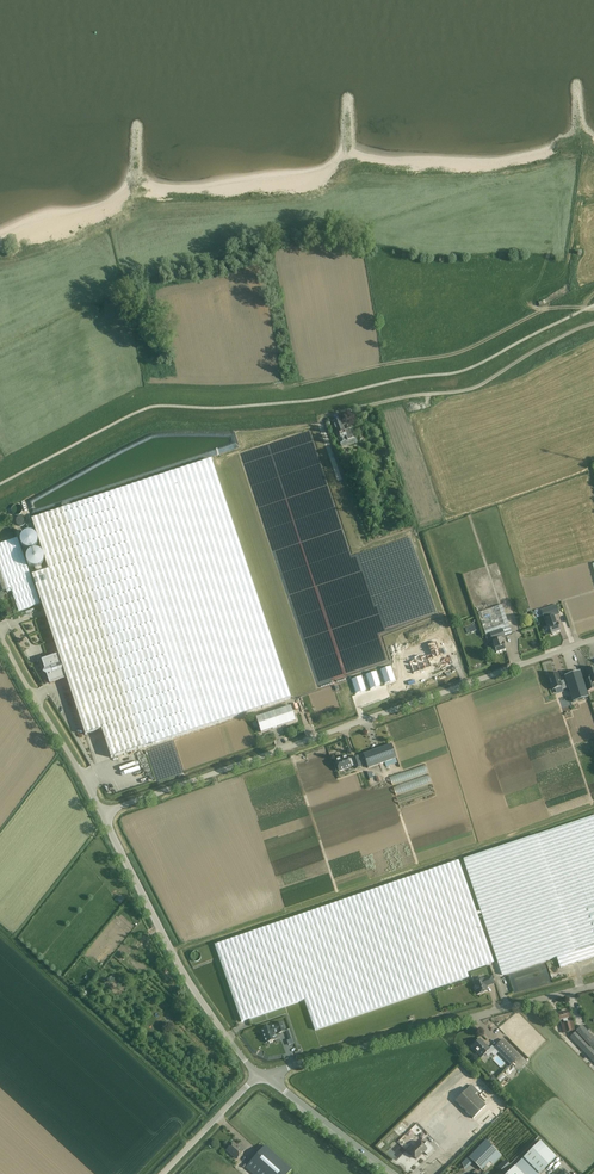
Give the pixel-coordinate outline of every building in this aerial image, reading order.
[(340,443),(342,447),(356,442),(351,429),(345,432),(341,420),(333,422),(340,443)] [(101,730),(111,758),(291,698),(211,460),(31,520),(48,570),(32,576),(59,655),(43,661),(46,669),(44,673),(47,675),(50,683),(66,678),(85,735),(101,730)] [(27,521),(22,514),(15,519),(20,526),(27,521)] [(19,611),(40,603),(17,538),(0,544),(0,592),(7,590),(8,592),(11,591),(19,611)] [(494,646),(496,653),(506,650),(503,643),(501,639),(506,638),(505,636),(512,634),(502,605),(478,613),(485,635),(489,634),(492,642),(493,642),(495,646),(494,646)] [(559,614),(556,605),(541,610),(544,620),(546,619),(551,634),(560,631),(558,623),(556,624),(553,616),(559,614)] [(425,671),(425,670),(431,667),(429,660),(432,658),(432,659),(441,656),(436,642),(427,645),(431,654),(427,656),(427,655),(421,657),(421,655),(414,657),(415,659),(409,661),(413,674),(420,671),(420,673),(425,671)] [(588,692),(593,690),(593,684),(593,668),(586,671),(589,680),(584,681),(588,692)] [(386,685),(391,684),(396,682),(391,669),(386,670),(382,672),(386,685)] [(573,702),(588,697),(580,671),(565,676),(567,682),(568,688),(573,702)] [(558,673),(548,676),(552,690),(561,687),(562,690),(568,688),(567,682),(561,684),(558,673)] [(372,691),(376,689),(381,687),(376,674),(371,676),(367,677),(372,691)] [(361,677),(352,680),(356,693),(365,690),(361,677)] [(261,732),(295,721),(291,706),(256,718),(261,732)] [(396,758),(391,745),(363,754),(368,768),(385,762),(386,766),(397,762),(396,758)] [(335,761),(339,772),(352,767),(351,767),(355,766),(356,769),(362,767),(358,757),(352,759),(349,760),(348,756),(335,761)] [(125,774),(141,769),(140,765),(142,764),(142,761),(123,767),(125,774)] [(427,764),(390,775),(399,805),(437,793),(434,783),(433,783),(430,773),(427,764)] [(502,975),(556,957),(560,968),(593,957),(593,816),(463,859),(502,975)] [(304,1000),(315,1030),(469,977),(467,972),(494,963),(459,861),(278,923),(215,945),(241,1022),(304,1000)] [(209,961),(208,958),(207,956),(205,955),(203,954),(201,954),(200,955),(198,955),(197,956),(196,958),(196,959),(195,961),(196,963),(197,965),(198,966),(199,967),(202,967),(203,967),(204,967),(206,966),(207,965),(208,964),(209,961)] [(476,991),(478,994),(488,991),(486,986),(494,984),(492,977),(484,979),(483,979),(473,982),(475,986),(473,987),(474,990),(476,991)] [(184,1002),(181,1006),(186,1011),(189,1007),(184,1002)] [(567,1014),(567,1011),(562,1013),(562,1012),(559,1013),(560,1013),(558,1014),(560,1021),(563,1020),(566,1033),(575,1030),(570,1013),(567,1014)] [(269,1042),(270,1043),(273,1042),(273,1041),(276,1039),(273,1031),(277,1029),(278,1034),(285,1031),(282,1023),(275,1025),(271,1027),(261,1030),(266,1043),(269,1042)] [(582,1026),(570,1037),(593,1063),(593,1039),(582,1026)] [(495,1050),(511,1066),(520,1056),(503,1039),(494,1048),(492,1046),(489,1049),(480,1039),(472,1047),(482,1057),(485,1053),(488,1057),(495,1050)] [(475,1094),(478,1092),(471,1085),(455,1101),(473,1119),(486,1106),(475,1094)] [(417,1118),(425,1126),(430,1120),(423,1113),(417,1118)] [(411,1127),(408,1130),(403,1124),(396,1131),(401,1136),(404,1134),(413,1145),(421,1138),(411,1127)] [(499,1153),(486,1140),(468,1158),(482,1171),(499,1153)] [(410,1152),(417,1159),(424,1152),(427,1156),(434,1149),(427,1142),(423,1145),(420,1142),(410,1152)] [(556,1158),(540,1142),(523,1159),(538,1173),(540,1173),(556,1158)] [(227,1150),(236,1159),(244,1151),(240,1147),(239,1148),(233,1143),(227,1150)] [(252,1173),(288,1173),(292,1169),(265,1145),(245,1168),(252,1173)] [(505,1160),(498,1167),(503,1173),(511,1165),(505,1160)]
